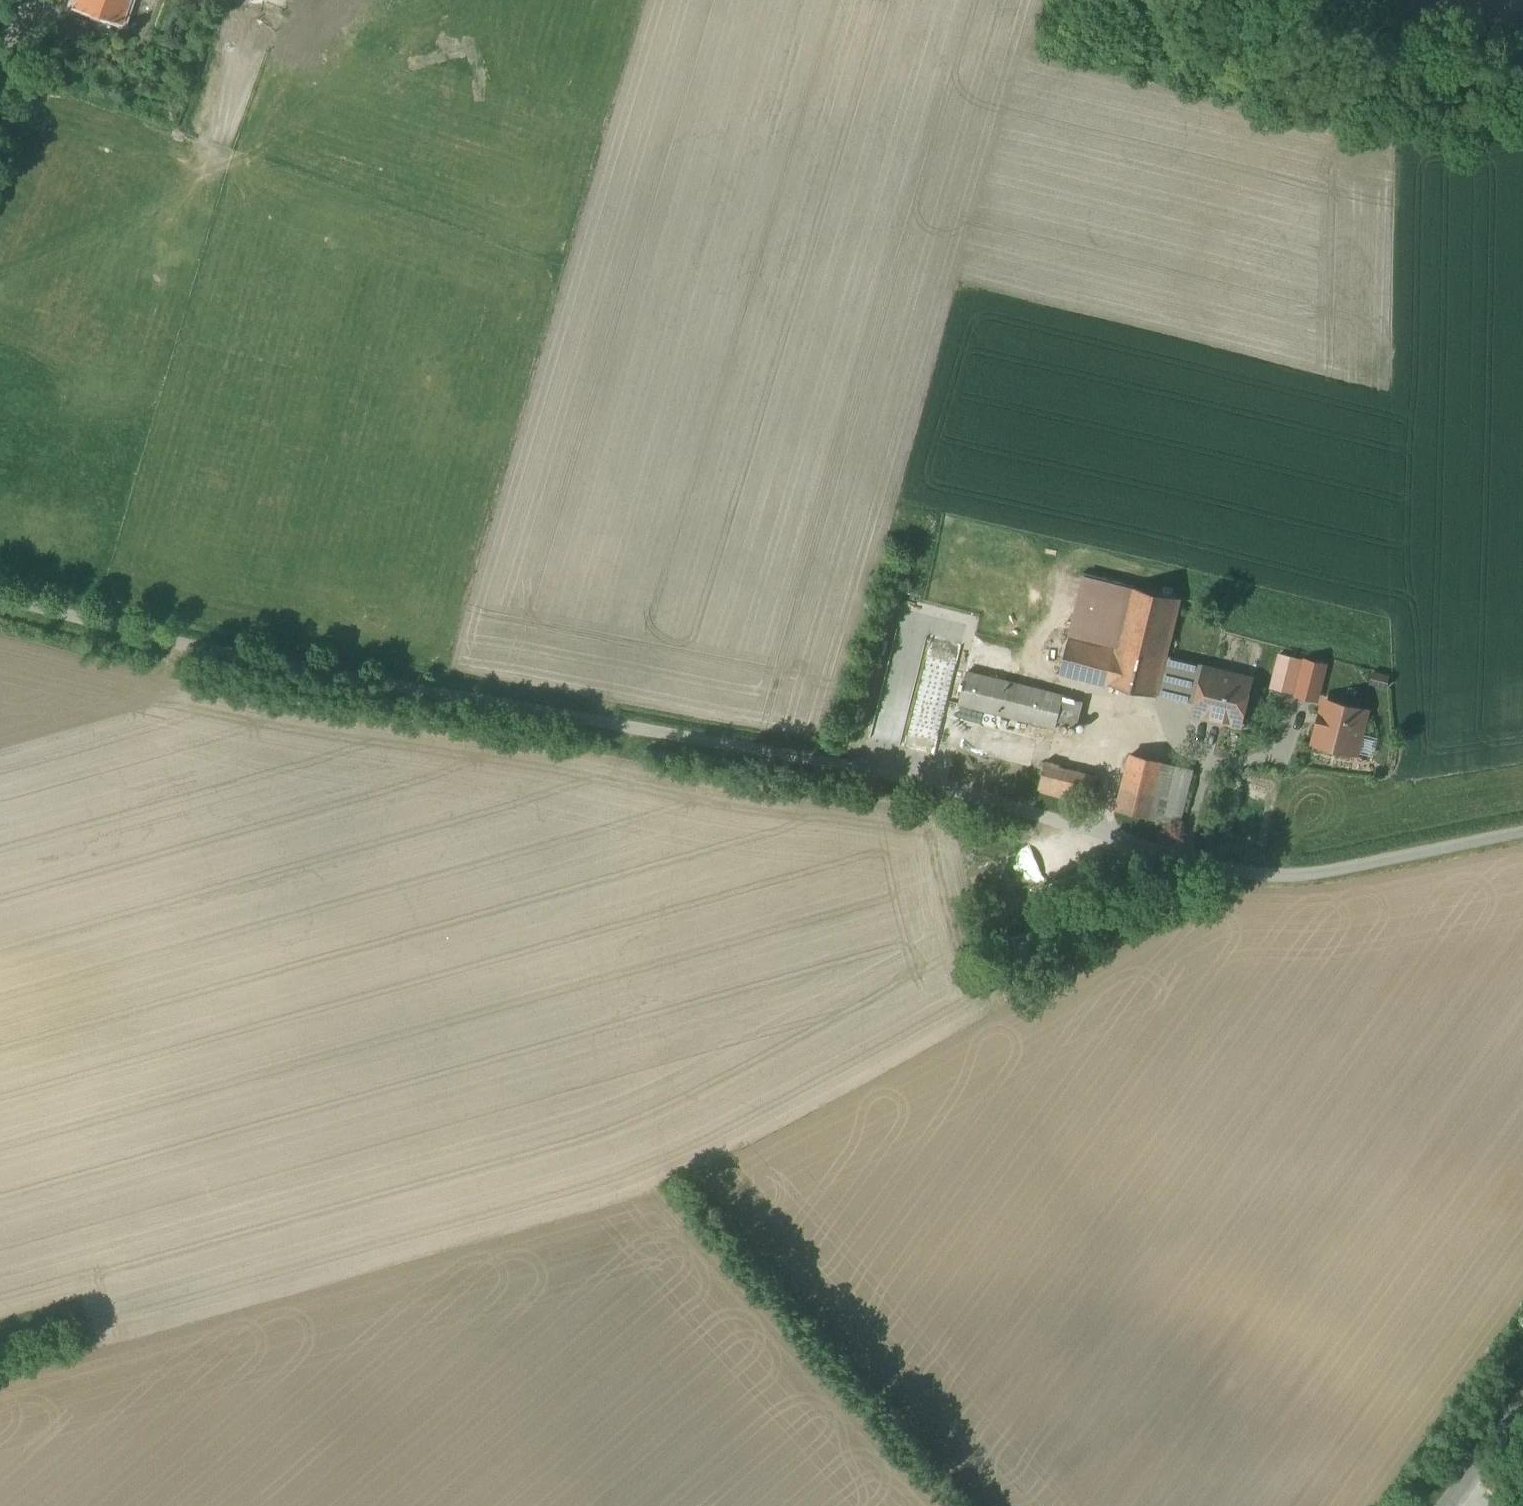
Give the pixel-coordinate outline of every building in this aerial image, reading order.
[(73,5),(122,22),(130,0),(75,0),(73,5)] [(1522,44),(1511,78),(1522,81),(1522,44)] [(1181,598),(1132,586),(1119,636),(1169,648),(1181,598)] [(1119,636),(1118,642),(1111,640),(1110,644),(1072,635),(1061,678),(1090,685),(1092,679),(1139,691),(1137,701),(1155,705),(1158,692),(1164,668),(1167,659),(1169,648),(1119,636)] [(1252,680),(1167,659),(1164,668),(1188,674),(1182,698),(1197,702),(1195,712),(1241,723),(1252,680)] [(1325,664),(1307,660),(1298,695),(1316,699),(1325,664)] [(1188,674),(1164,668),(1158,692),(1182,698),(1188,674)] [(1064,696),(967,672),(964,685),(959,684),(957,695),(961,696),(959,704),(1004,715),(1003,719),(1007,720),(1008,716),(1049,726),(1048,730),(1053,732),(1054,727),(1056,728),(1064,696)] [(1366,710),(1327,700),(1323,715),(1321,715),(1318,727),(1320,727),(1316,742),(1356,752),(1366,710)] [(1165,762),(1132,754),(1118,809),(1151,817),(1165,762)] [(1193,769),(1165,762),(1151,817),(1179,824),(1193,769)] [(1095,786),(1043,773),(1038,789),(1091,802),(1095,786)]
